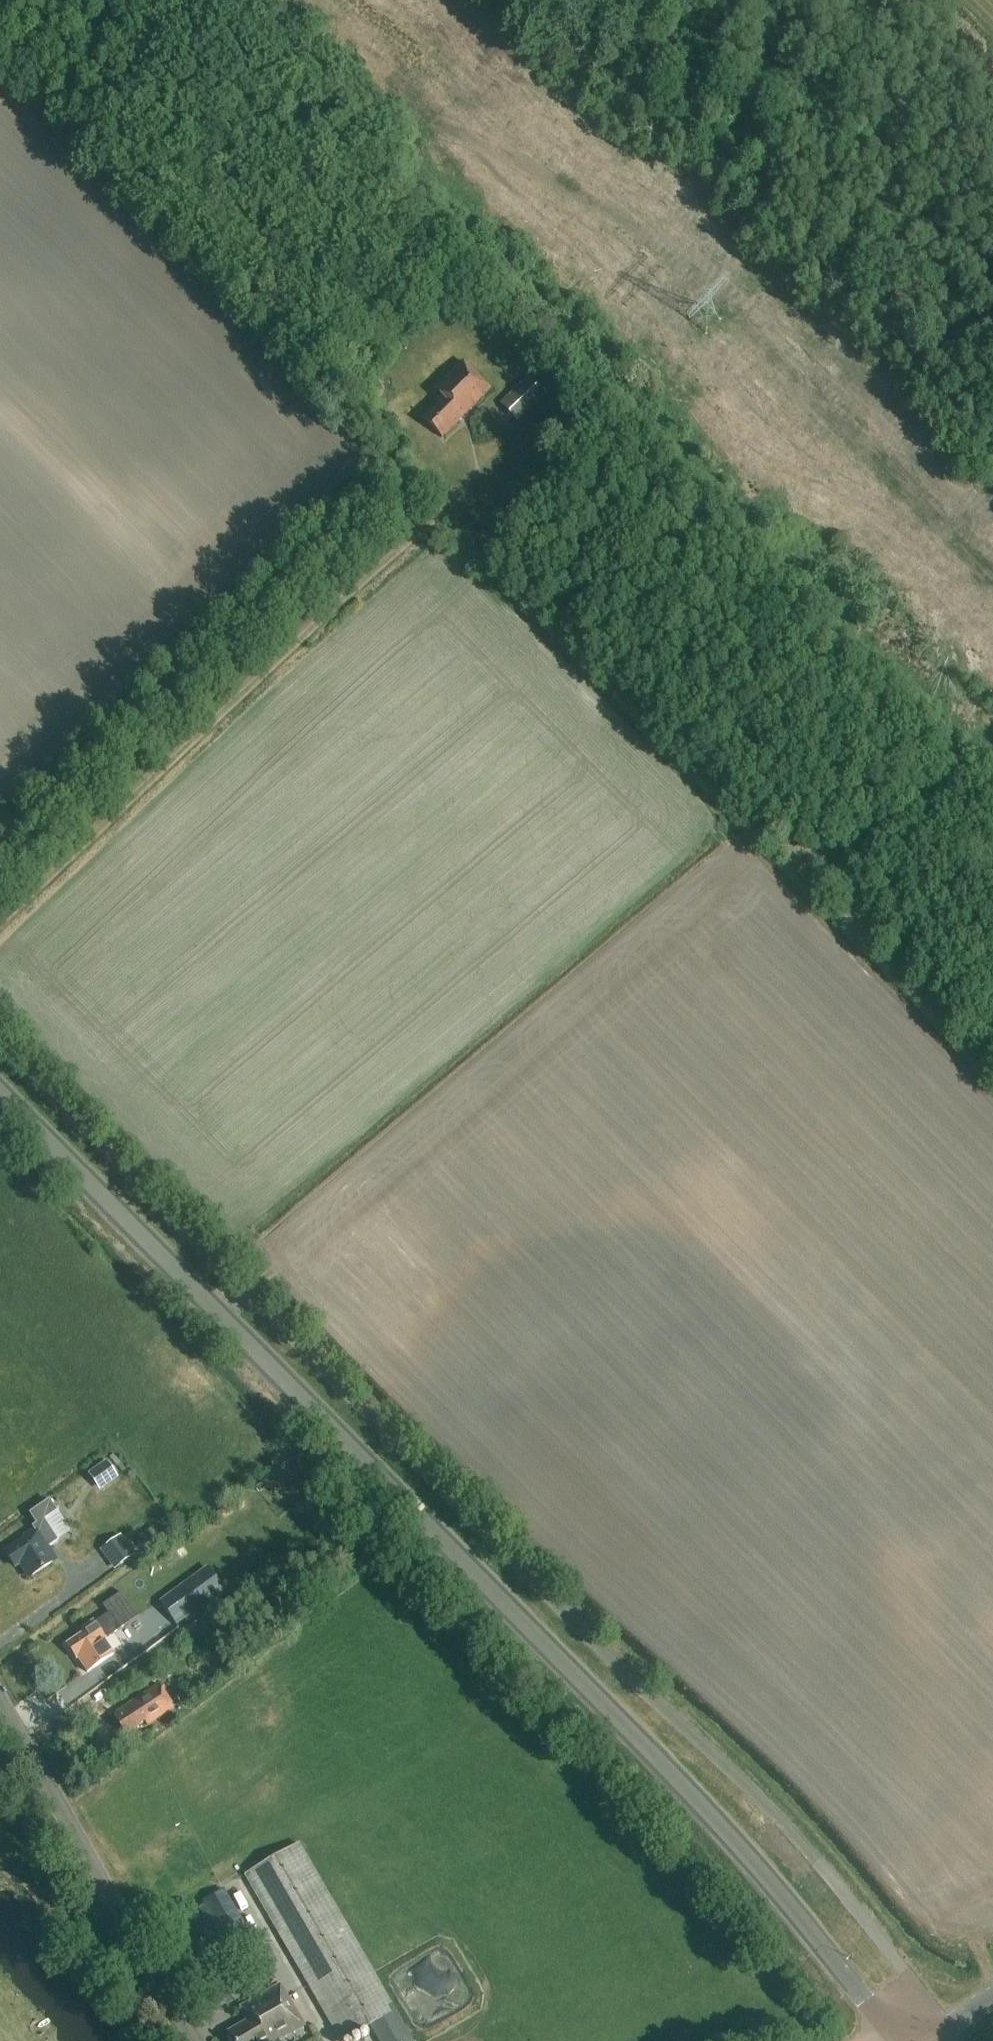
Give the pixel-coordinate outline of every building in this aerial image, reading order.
[(441,440),(490,391),(463,364),(434,392),(443,401),(422,421),(441,440)] [(499,404),(517,423),(546,396),(528,377),(499,404)] [(121,1479),(109,1462),(91,1474),(102,1491),(121,1479)] [(28,1580),(57,1561),(49,1549),(59,1543),(45,1522),(58,1513),(50,1502),(30,1515),(36,1525),(32,1529),(33,1531),(22,1538),(24,1541),(5,1554),(15,1569),(19,1566),(28,1580)] [(149,1531),(134,1541),(141,1552),(156,1542),(149,1531)] [(115,1572),(136,1556),(121,1536),(100,1552),(115,1572)] [(177,1623),(200,1607),(189,1590),(166,1607),(177,1623)] [(121,1630),(110,1613),(93,1625),(92,1623),(83,1629),(86,1633),(66,1646),(76,1661),(77,1661),(87,1675),(114,1658),(104,1642),(121,1630)] [(220,1625),(213,1613),(185,1629),(191,1641),(220,1625)] [(147,1728),(175,1710),(159,1685),(112,1716),(125,1737),(144,1724),(147,1728)] [(395,2012),(299,1845),(245,1876),(340,2040),(345,2040),(367,2028),(395,2012)] [(303,2028),(280,1986),(239,2009),(245,2024),(227,2034),(231,2040),(280,2040),(303,2028)] [(395,2012),(367,2028),(375,2040),(412,2040),(395,2012)] [(310,2027),(318,2040),(327,2040),(317,2023),(310,2027)]
